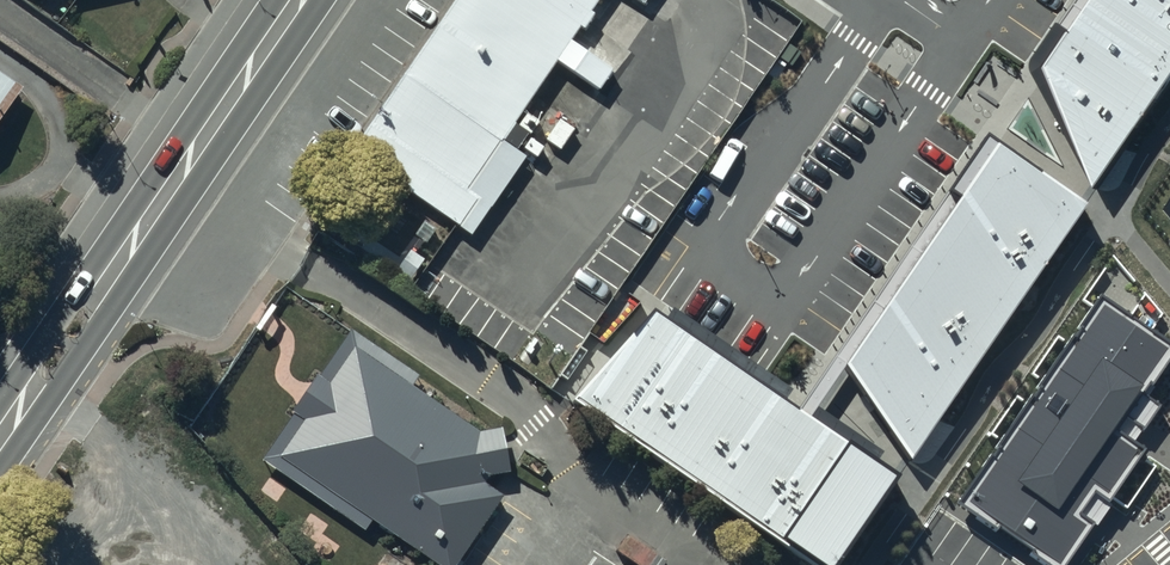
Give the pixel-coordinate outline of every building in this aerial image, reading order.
[(508,140),(527,153),(548,121),(530,109),(561,63),(599,89),(614,67),(577,42),(605,0),(463,0),(356,157),(465,231),(486,200),(474,191),(508,140)] [(1045,66),(1097,190),(1169,83),(1169,0),(1089,0),(1045,66)] [(30,88),(0,68),(0,133),(30,88)] [(909,463),(1086,206),(993,142),(840,365),(909,463)] [(830,564),(893,475),(629,291),(566,381),(830,564)] [(1042,564),(1064,564),(1099,514),(1143,452),(1131,443),(1158,404),(1141,393),(1169,352),(1169,343),(1098,293),(952,502),(1042,564)] [(368,310),(272,438),(443,564),(445,564),(540,439),(368,310)]
